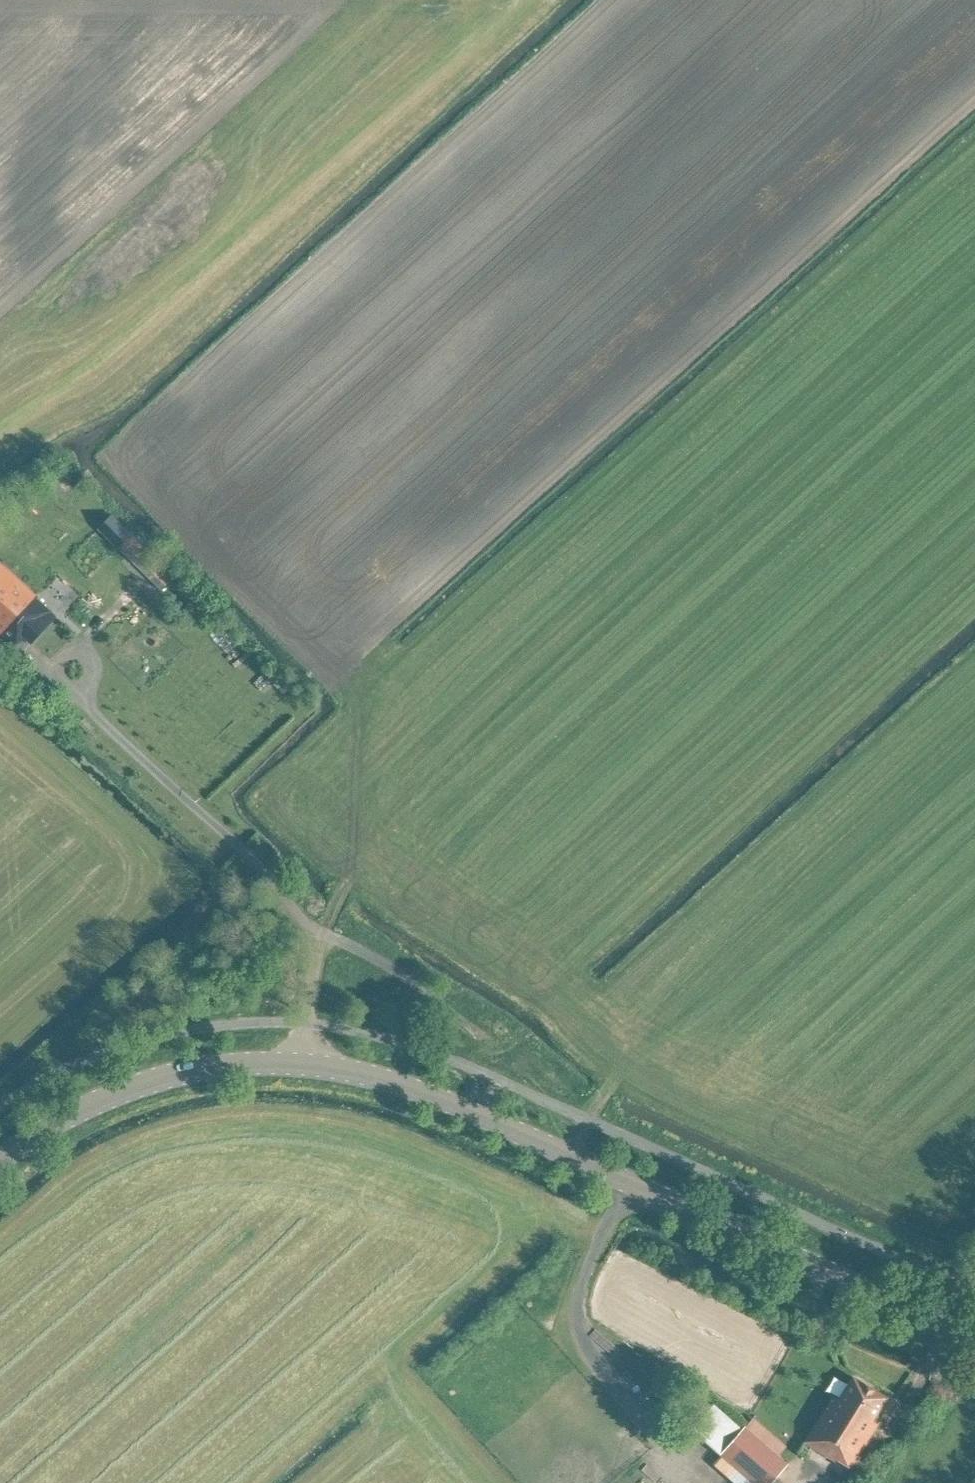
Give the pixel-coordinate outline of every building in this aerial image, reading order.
[(97,528),(160,591),(174,576),(111,514),(97,528)] [(0,564),(0,661),(4,659),(10,665),(22,652),(17,647),(25,638),(31,643),(55,617),(43,605),(48,600),(38,591),(34,595),(0,564)] [(872,1419),(886,1397),(852,1377),(839,1398),(834,1395),(805,1441),(836,1461),(837,1459),(850,1467),(878,1423),(872,1419)] [(787,1463),(779,1456),(787,1446),(754,1416),(720,1454),(735,1467),(727,1476),(735,1482),(769,1482),(787,1463)]
